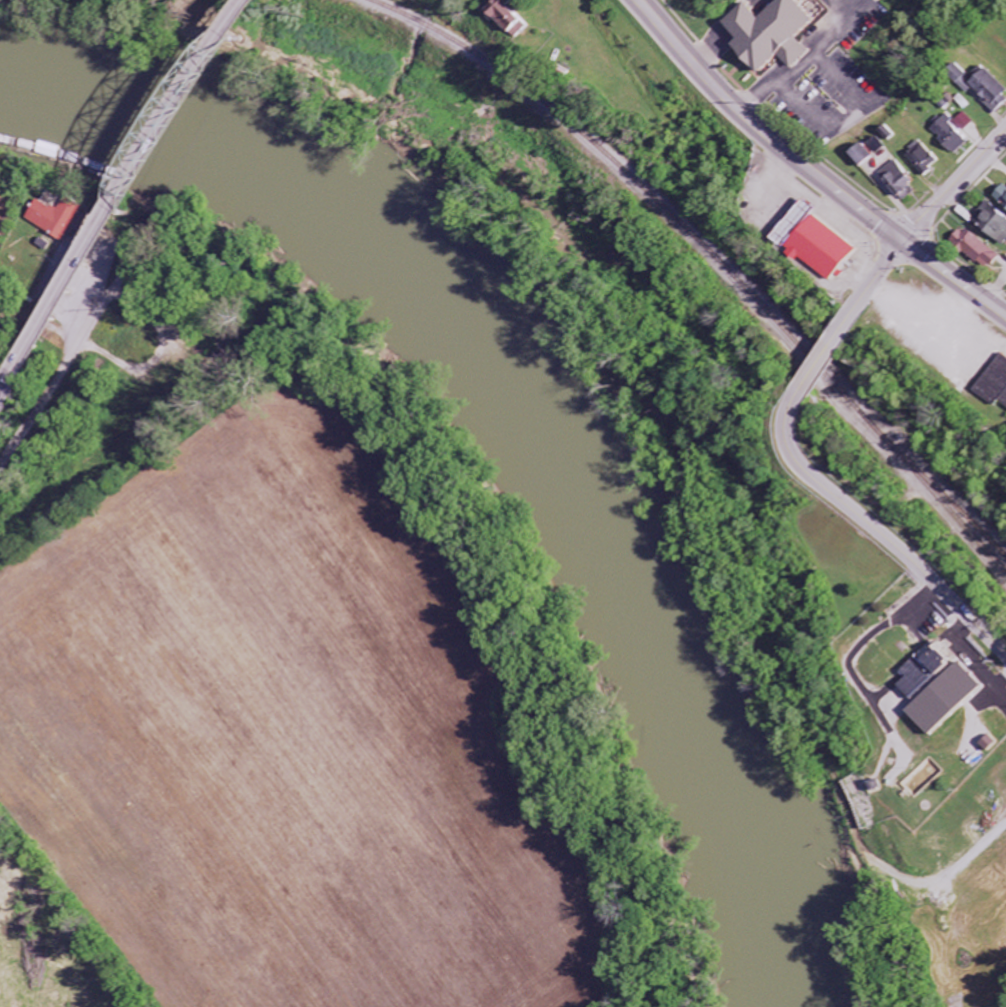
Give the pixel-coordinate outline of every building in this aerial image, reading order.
[(522,8),(528,1),(526,0),(499,0),(491,9),(524,40),(539,24),(522,8)] [(744,3),(723,24),(739,40),(733,46),(762,76),(783,55),(798,70),(815,53),(802,40),(810,32),(807,29),(816,21),(795,0),(779,0),(760,20),(744,3)] [(982,67),(965,83),(994,115),(1005,104),(1005,93),(982,67)] [(968,143),(951,125),(955,122),(948,114),(932,129),(942,140),(940,142),(953,156),(968,143)] [(974,124),(965,114),(955,123),(964,133),(974,124)] [(923,178),(939,164),(921,144),(905,158),(923,178)] [(848,154),(860,168),(870,159),(857,146),(848,154)] [(912,181),(898,161),(878,174),(899,203),(913,193),(907,184),(912,181)] [(1001,185),(991,198),(1005,210),(1005,188),(1001,185)] [(34,220),(71,244),(93,208),(75,196),(65,213),(46,201),(34,220)] [(856,248),(811,216),(815,210),(802,200),(773,240),(789,252),(787,255),(796,262),(799,258),(834,283),(841,272),(840,271),(856,248)] [(986,202),(969,222),(1002,248),(1005,243),(1005,218),(986,202)] [(996,255),(967,229),(957,240),(960,243),(957,247),(983,270),(996,255)] [(995,407),(998,403),(1005,408),(1005,360),(999,356),(974,393),(995,407)] [(903,673),(909,679),(900,687),(913,701),(953,665),(934,645),(903,673)] [(988,753),(1000,741),(993,734),(981,746),(988,753)]
